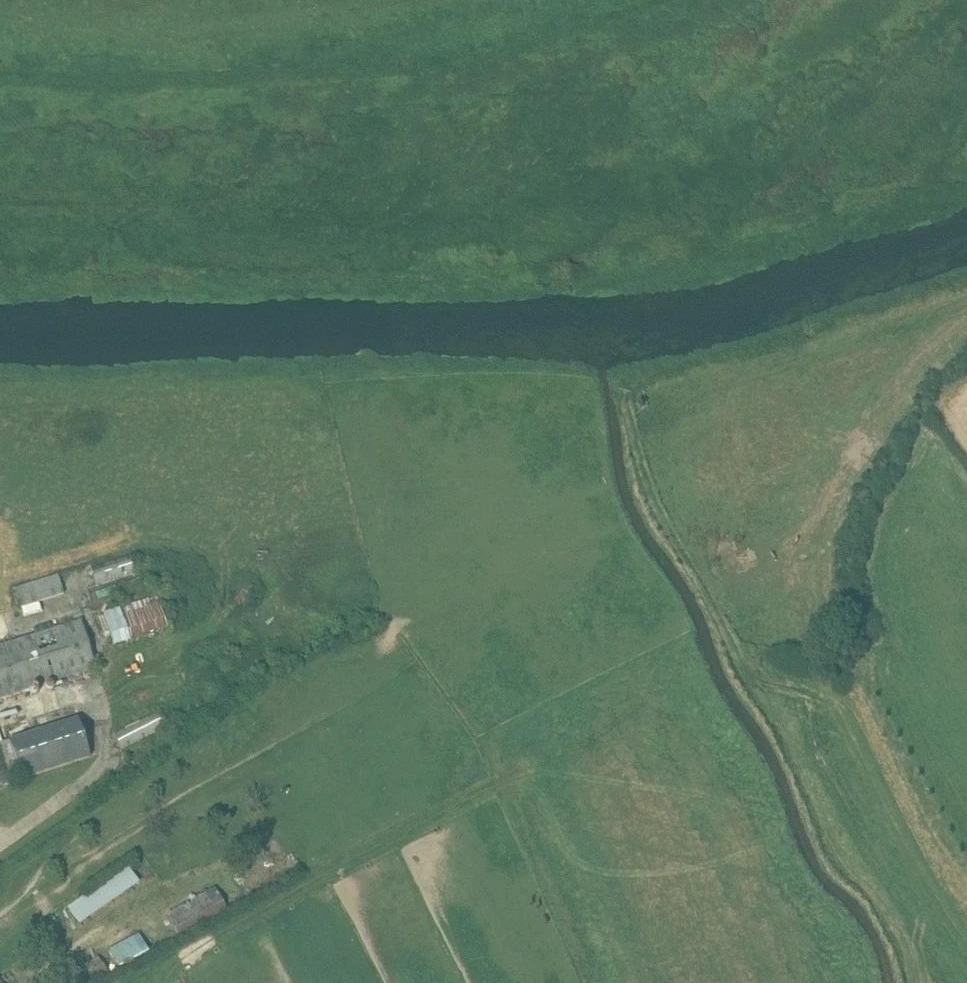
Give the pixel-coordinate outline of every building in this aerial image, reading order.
[(91,567),(96,585),(134,574),(129,556),(91,567)] [(64,593),(57,573),(12,588),(19,608),(64,593)] [(105,612),(118,646),(172,626),(159,592),(105,612)] [(81,620),(0,646),(0,697),(96,666),(81,620)] [(166,727),(158,712),(113,735),(122,750),(166,727)] [(77,717),(0,741),(0,786),(5,785),(4,782),(89,756),(77,717)] [(139,882),(127,865),(65,908),(77,925),(139,882)] [(178,937),(227,910),(214,888),(166,914),(178,937)] [(110,949),(119,967),(148,951),(138,933),(110,949)] [(49,982),(96,982),(109,975),(99,956),(49,982)]
